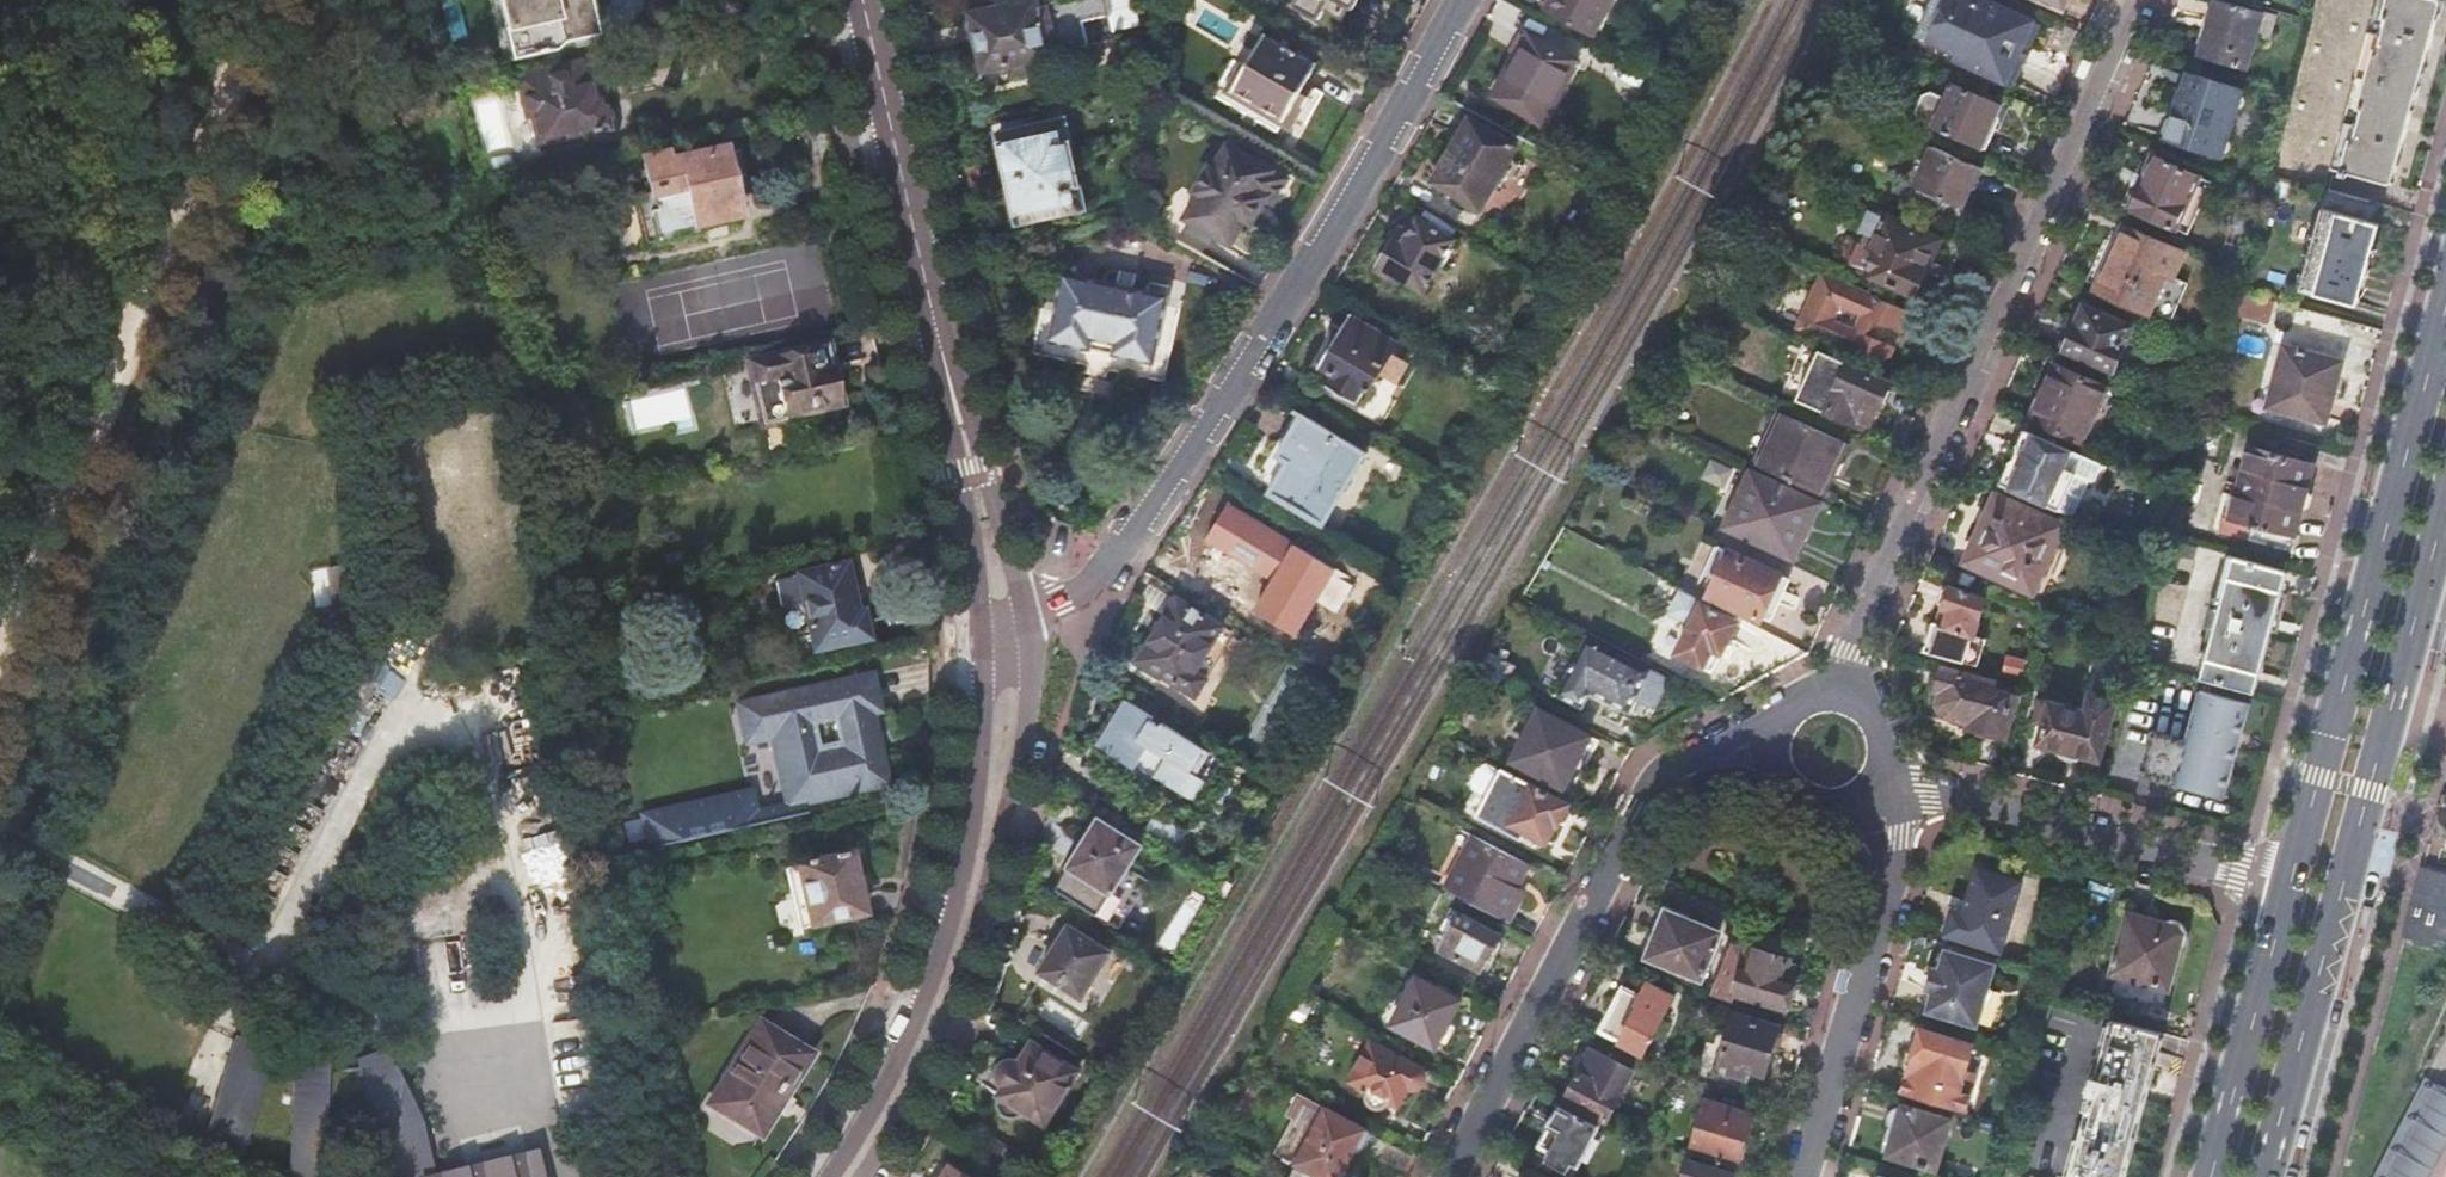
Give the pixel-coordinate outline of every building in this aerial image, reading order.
[(506,30),(503,31),(510,64),(555,54),(562,46),(594,39),(588,11),(597,9),(595,0),(500,0),(506,30)] [(1009,63),(1026,59),(1048,54),(1046,47),(1055,45),(1057,52),(1118,39),(1116,31),(1140,26),(1135,0),(1045,0),(1046,5),(1037,7),(1036,0),(973,14),(973,17),(968,19),(968,21),(967,26),(968,32),(972,41),(976,45),(979,44),(985,69),(1009,63)] [(1295,6),(1319,19),(1324,11),(1341,20),(1352,0),(1298,0),(1295,6)] [(1546,9),(1553,13),(1560,0),(1552,0),(1546,9)] [(1553,13),(1593,35),(1612,0),(1560,0),(1553,13)] [(2031,23),(1978,0),(1976,5),(1964,0),(1932,0),(1915,39),(1954,56),(1951,61),(2004,84),(2031,23)] [(2062,9),(2066,0),(2041,0),(2062,9)] [(2214,0),(2197,57),(2242,69),(2252,35),(2269,40),(2273,19),(2214,0)] [(2326,193),(2332,171),(2387,186),(2438,1),(2434,0),(2316,0),(2311,21),(2290,97),(2268,178),(2326,193)] [(1858,1),(1850,15),(1860,19),(1868,5),(1858,1)] [(1527,32),(1492,96),(1544,124),(1579,61),(1527,32)] [(1263,36),(1231,91),(1293,125),(1314,88),(1305,83),(1315,65),(1263,36)] [(2226,157),(2251,88),(2189,65),(2163,135),(2226,157)] [(580,66),(520,79),(528,118),(534,117),(540,146),(590,134),(591,137),(598,135),(598,132),(608,130),(607,124),(609,120),(607,109),(602,106),(601,101),(595,103),(591,84),(585,85),(580,66)] [(1951,87),(1932,128),(1979,150),(1999,108),(1951,87)] [(1448,155),(1434,180),(1482,209),(1497,184),(1494,182),(1516,145),(1473,120),(1450,157),(1448,155)] [(1064,121),(999,136),(1018,222),(1084,207),(1064,121)] [(1264,199),(1273,204),(1288,178),(1228,143),(1225,147),(1222,145),(1215,147),(1208,159),(1210,165),(1214,167),(1184,218),(1230,245),(1246,218),(1251,221),(1255,213),(1259,206),(1264,199)] [(1927,143),(1908,184),(1960,207),(1979,166),(1927,143)] [(664,161),(644,165),(654,213),(649,215),(655,244),(697,235),(695,225),(737,216),(729,182),(741,179),(736,153),(666,169),(664,161)] [(2152,159),(2128,212),(2173,232),(2197,180),(2152,159)] [(2238,293),(2293,308),(2299,290),(2355,307),(2377,226),(2322,211),(2326,193),(2268,178),(2263,199),(2260,210),(2244,268),(2238,293)] [(1874,253),(1864,274),(1911,295),(1934,242),(1881,218),(1867,250),(1874,253)] [(1401,229),(1377,269),(1398,280),(1401,275),(1425,288),(1453,240),(1420,221),(1411,235),(1401,229)] [(2104,238),(2085,280),(2095,284),(2092,289),(2146,314),(2163,275),(2170,278),(2182,251),(2122,225),(2114,244),(2104,238)] [(1878,326),(1898,335),(1907,314),(1819,275),(1794,330),(1882,369),(1891,348),(1872,340),(1878,326)] [(1166,300),(1065,278),(1050,341),(1152,364),(1166,300)] [(2070,332),(2063,347),(2067,348),(2066,351),(2112,371),(2132,327),(2086,307),(2076,329),(2073,327),(2070,332)] [(1349,313),(1319,365),(1334,374),(1328,384),(1357,401),(1364,388),(1369,390),(1397,341),(1349,313)] [(2286,346),(2268,407),(2327,423),(2343,361),(2286,346)] [(818,348),(749,364),(754,386),(775,381),(780,404),(778,405),(782,422),(800,418),(799,415),(840,406),(839,400),(841,397),(839,387),(835,384),(831,367),(823,369),(818,348)] [(1811,409),(1841,422),(1843,416),(1864,425),(1868,426),(1874,413),(1877,410),(1888,384),(1818,353),(1796,400),(1812,407),(1811,409)] [(2030,418),(2083,441),(2107,386),(2054,363),(2030,418)] [(2107,386),(2083,441),(2093,446),(2117,390),(2107,386)] [(1279,456),(1260,487),(1326,526),(1328,522),(1326,521),(1366,455),(1368,456),(1370,453),(1296,410),(1294,413),(1302,418),(1280,453),(1279,452),(1277,455),(1279,456)] [(1780,412),(1757,465),(1821,494),(1845,443),(1780,412)] [(2076,518),(2100,462),(2023,429),(2013,448),(2014,453),(2008,464),(2005,467),(1998,483),(2076,518)] [(2251,447),(2231,518),(2253,524),(2256,528),(2255,531),(2294,544),(2316,464),(2251,447)] [(2105,465),(2100,462),(2076,518),(2081,520),(2105,465)] [(1789,558),(1790,558),(1807,522),(1815,506),(1750,477),(1725,528),(1789,558)] [(1993,494),(1963,562),(2031,594),(2063,525),(1993,494)] [(1807,522),(1790,558),(1797,561),(1815,527),(1807,522)] [(1296,546),(1257,610),(1296,634),(1335,569),(1296,546)] [(1757,621),(1758,618),(1772,588),(1781,592),(1786,581),(1727,554),(1712,547),(1699,577),(1705,580),(1701,588),(1710,592),(1707,598),(1757,621)] [(2286,571),(2228,556),(2213,606),(2211,605),(2206,621),(2209,622),(2194,675),(2253,692),(2258,671),(2261,672),(2283,592),(2280,591),(2286,571)] [(848,567),(800,576),(815,646),(869,634),(863,607),(858,608),(848,567)] [(1941,607),(1933,631),(1963,643),(1966,636),(1971,638),(1984,600),(1945,587),(1942,590),(1938,602),(1941,607)] [(1772,588),(1758,618),(1768,622),(1782,593),(1781,592),(1772,588)] [(1679,596),(1671,616),(1691,625),(1677,656),(1703,669),(1712,650),(1720,653),(1734,623),(1679,596)] [(1179,598),(1141,660),(1198,695),(1209,676),(1198,669),(1225,626),(1179,598)] [(1585,640),(1557,695),(1579,706),(1586,690),(1624,710),(1644,670),(1585,640)] [(2009,657),(2004,673),(2023,679),(2027,663),(2009,657)] [(1939,668),(1933,691),(1940,693),(1939,700),(1938,707),(1938,711),(1940,714),(1942,716),(1946,718),(1967,724),(1965,730),(2005,741),(2018,696),(1994,689),(1996,684),(1939,668)] [(748,740),(773,734),(789,808),(753,816),(748,795),(646,818),(652,849),(807,814),(804,801),(885,783),(870,713),(877,712),(869,676),(794,693),(792,689),(763,695),(765,699),(740,704),(748,740)] [(2147,774),(2232,795),(2255,699),(2201,686),(2188,737),(2158,729),(2147,774)] [(1128,759),(1185,795),(1211,752),(1163,721),(1161,725),(1152,720),(1154,716),(1126,698),(1098,745),(1125,762),(1128,759)] [(2050,703),(2038,743),(2098,761),(2111,720),(2050,703)] [(1537,712),(1512,762),(1562,789),(1589,739),(1537,712)] [(1516,779),(1507,795),(1521,803),(1509,823),(1545,843),(1555,826),(1557,827),(1568,807),(1516,779)] [(1186,831),(1156,812),(1145,829),(1176,848),(1186,831)] [(1127,869),(1131,863),(1142,847),(1101,820),(1090,837),(1086,834),(1057,890),(1085,908),(1119,929),(1148,882),(1127,869)] [(1473,839),(1445,891),(1507,924),(1523,893),(1515,889),(1526,868),(1473,839)] [(643,851),(640,840),(624,844),(626,854),(643,851)] [(788,870),(794,899),(804,897),(811,929),(865,916),(852,857),(788,870)] [(2404,934),(2431,940),(2436,920),(2445,923),(2445,872),(2423,866),(2404,934)] [(1979,870),(1957,938),(2000,952),(2022,884),(1979,870)] [(1723,922),(1730,904),(1676,881),(1668,899),(1723,922)] [(804,897),(794,899),(801,931),(811,929),(804,897)] [(2128,913),(2111,973),(2116,974),(2111,992),(2152,1003),(2157,987),(2168,990),(2184,929),(2128,913)] [(1669,914),(1650,956),(1702,979),(1719,936),(1669,914)] [(1461,915),(1442,952),(1480,973),(1488,956),(1498,953),(1501,946),(1498,935),(1461,915)] [(1072,925),(1042,971),(1082,997),(1111,951),(1072,925)] [(1749,950),(1735,994),(1783,1008),(1792,982),(1782,979),(1788,962),(1749,950)] [(1928,1012),(1992,1031),(1997,1024),(2001,1016),(2004,1007),(2005,998),(2005,989),(1992,985),(1998,965),(1947,950),(1928,1012)] [(1419,981),(1393,1026),(1435,1049),(1461,1003),(1419,981)] [(1625,990),(1602,1031),(1646,1053),(1673,998),(1651,987),(1645,999),(1625,990)] [(1733,1014),(1718,1062),(1764,1076),(1773,1046),(1776,1046),(1779,1044),(1780,1042),(1781,1039),(1781,1037),(1779,1034),(1777,1032),(1778,1028),(1733,1014)] [(2068,1176),(2122,1176),(2161,1032),(2112,1019),(2096,1077),(2092,1076),(2087,1093),(2091,1094),(2068,1176)] [(729,1092),(716,1112),(757,1138),(809,1055),(761,1024),(722,1087),(729,1092)] [(1922,1030),(1903,1091),(1925,1098),(1954,1108),(1972,1046),(1922,1030)] [(272,1049),(232,1037),(232,1040),(271,1052),(272,1049)] [(383,1176),(427,1176),(433,1175),(420,1122),(386,1052),(354,1063),(356,1069),(326,1070),(328,1049),(292,1047),(291,1069),(267,1065),(271,1052),(232,1040),(202,1140),(242,1152),(246,1135),(288,1144),(286,1172),(322,1174),(324,1114),(367,1112),(383,1176)] [(996,1098),(995,1104),(995,1106),(998,1112),(1005,1118),(1010,1119),(1016,1118),(1021,1115),(1024,1112),(1043,1124),(1076,1072),(1031,1042),(1018,1062),(1012,1061),(1007,1061),(1001,1065),(999,1068),(997,1073),(998,1079),(1001,1083),(1004,1086),(996,1098)] [(1372,1043),(1351,1083),(1365,1091),(1364,1095),(1364,1100),(1365,1104),(1368,1108),(1372,1110),(1377,1111),(1381,1111),(1385,1109),(1388,1105),(1398,1086),(1415,1095),(1419,1095),(1426,1092),(1430,1085),(1430,1081),(1429,1077),(1427,1073),(1372,1043)] [(385,1049),(353,1060),(354,1063),(386,1052),(385,1049)] [(1593,1049),(1581,1071),(1591,1077),(1603,1055),(1593,1049)] [(1591,1077),(1581,1071),(1566,1101),(1607,1122),(1634,1071),(1617,1062),(1603,1055),(1591,1077)] [(2371,1176),(2419,1176),(2445,1126),(2445,1095),(2421,1082),(2373,1174),(2371,1176)] [(1299,1165),(1315,1173),(1321,1176),(1345,1176),(1346,1176),(1344,1173),(1357,1149),(1363,1152),(1372,1135),(1326,1110),(1325,1111),(1297,1097),(1288,1114),(1293,1116),(1274,1152),(1299,1165)] [(1705,1100),(1690,1151),(1738,1166),(1739,1161),(1742,1160),(1746,1147),(1744,1143),(1745,1141),(1749,1137),(1754,1123),(1751,1119),(1753,1114),(1705,1100)] [(1889,1118),(1889,1122),(1890,1126),(1892,1130),(1896,1132),(1889,1155),(1936,1170),(1950,1121),(1904,1105),(1903,1109),(1898,1109),(1894,1111),(1891,1114),(1889,1118)] [(1575,1161),(1580,1164),(1600,1127),(1564,1108),(1562,1110),(1559,1109),(1551,1124),(1554,1126),(1544,1144),(1558,1152),(1552,1161),(1570,1171),(1575,1161)] [(242,1152),(202,1140),(200,1146),(240,1158),(242,1152)] [(536,1150),(433,1175),(427,1176),(542,1176),(536,1150)] [(1558,1152),(1553,1150),(1548,1159),(1552,1161),(1558,1152)] [(1689,1156),(1683,1176),(1731,1176),(1733,1170),(1689,1156)] [(951,1165),(944,1176),(970,1176),(951,1165)]
